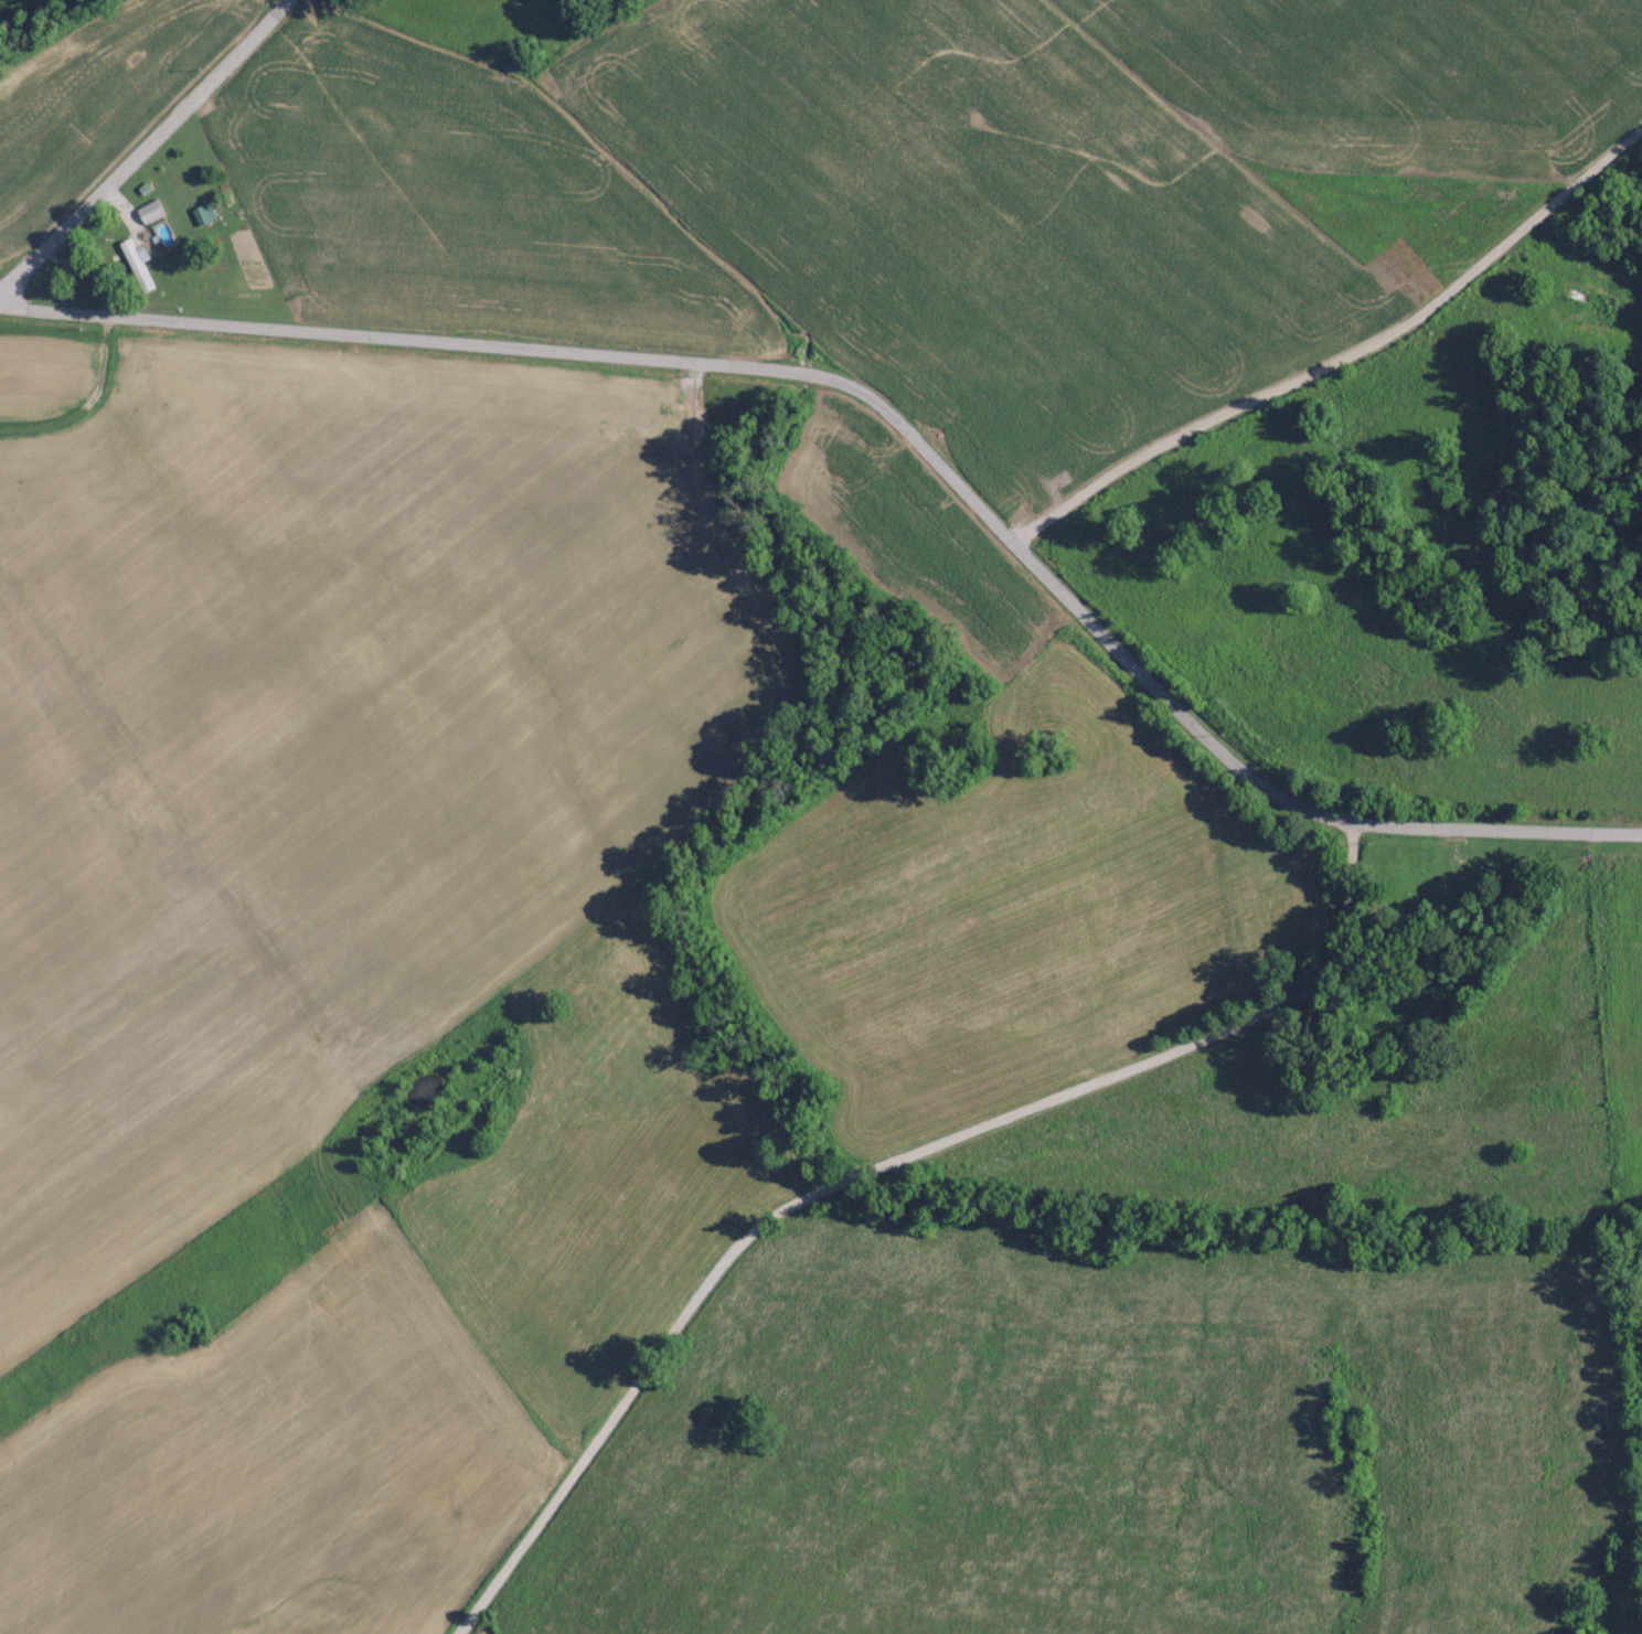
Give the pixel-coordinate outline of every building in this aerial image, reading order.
[(141,209),(148,225),(169,215),(162,200),(141,209)] [(197,209),(202,226),(219,221),(214,204),(197,209)] [(158,288),(148,262),(154,259),(148,245),(139,249),(135,239),(125,243),(146,293),(158,288)]
